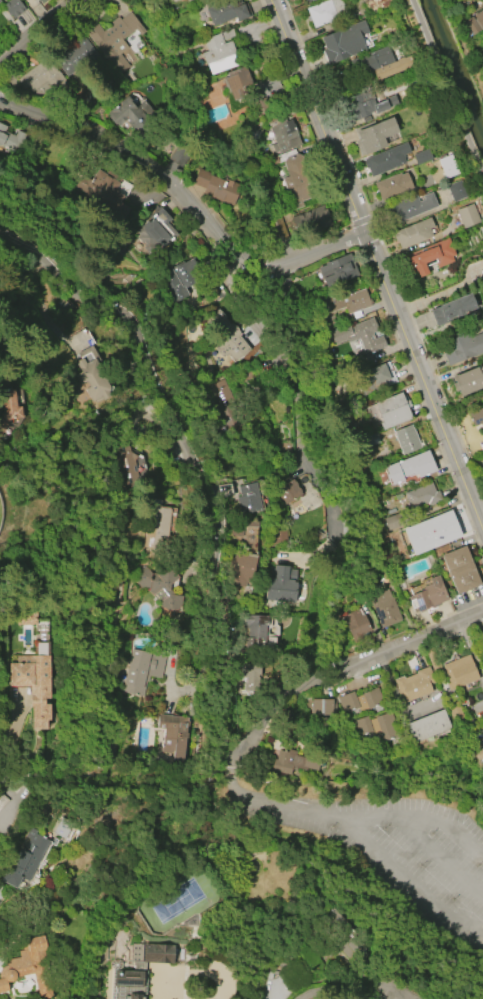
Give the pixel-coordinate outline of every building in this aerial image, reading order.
[(4,4),(9,0),(20,0),(27,10),(14,18),(11,14),(9,16),(4,9),(6,7),(4,4)] [(205,6),(222,0),(240,0),(241,2),(238,3),(239,5),(245,3),(248,11),(250,11),(252,16),(236,22),(235,18),(213,26),(205,6)] [(306,8),(327,0),(342,0),(347,14),(337,18),(337,19),(334,20),(334,21),(329,24),(328,22),(313,28),(306,8)] [(364,3),(371,0),(389,0),(391,5),(382,8),(382,9),(368,14),(364,3)] [(472,16),(482,9),(482,27),(480,29),(472,16)] [(118,75),(111,66),(110,67),(85,33),(98,24),(103,31),(111,24),(109,22),(116,17),(118,20),(128,13),(138,27),(123,38),(129,47),(120,54),(129,66),(118,75)] [(320,37),(362,20),(367,32),(359,35),(365,49),(328,64),(322,50),(325,49),(320,37)] [(211,75),(207,63),(206,64),(202,53),(208,51),(204,39),(220,33),(223,41),(219,42),(220,45),(231,41),(236,53),(234,54),(238,65),(211,75)] [(54,61),(73,81),(100,57),(81,36),(54,61)] [(414,66),(376,80),(372,71),(363,75),(360,66),(351,70),(347,60),(388,45),(394,61),(410,55),(414,66)] [(9,80),(43,55),(68,90),(57,99),(43,79),(26,91),(23,87),(17,92),(9,80)] [(235,100),(226,77),(230,76),(228,72),(247,65),(254,83),(245,87),(248,95),(235,100)] [(368,93),(371,99),(373,98),(376,104),(394,96),(398,104),(351,124),(345,112),(350,110),(346,101),(360,95),(361,97),(368,93)] [(105,113),(127,94),(131,100),(130,100),(132,103),(135,106),(143,100),(153,113),(132,130),(123,119),(117,125),(113,124),(105,117),(105,113)] [(303,144),(280,154),(279,152),(272,155),(269,147),(276,144),(270,128),(267,129),(265,125),(268,120),(276,117),(277,120),(285,117),(287,122),(292,119),(303,144)] [(354,132),(391,117),(397,132),(382,138),(385,147),(363,156),(357,141),(358,141),(354,132)] [(10,153),(0,148),(0,134),(6,137),(9,131),(18,136),(10,153)] [(363,159),(406,142),(410,152),(402,156),(405,163),(370,177),(367,169),(366,169),(363,161),(364,160),(363,159)] [(413,155),(428,149),(432,159),(417,166),(413,155)] [(286,158),(299,154),(302,155),(316,193),(313,194),(314,197),(303,201),(304,206),(290,211),(286,198),(288,193),(283,179),(290,177),(285,162),(286,158)] [(449,155),(457,173),(445,178),(445,180),(433,185),(429,174),(435,171),(432,162),(449,155)] [(119,216),(70,186),(76,177),(81,180),(84,181),(92,168),(113,180),(114,179),(117,179),(127,185),(119,198),(117,197),(114,202),(123,208),(119,216)] [(187,188),(195,170),(225,182),(226,180),(233,183),(231,188),(239,192),(233,207),(187,188)] [(373,184),(399,173),(400,175),(405,173),(412,189),(380,202),(373,184)] [(446,186),(460,180),(467,196),(453,202),(446,186)] [(436,206),(391,225),(383,207),(415,194),(418,201),(422,199),(421,196),(430,192),(436,206)] [(472,203),(479,222),(462,229),(455,210),(472,203)] [(326,204),(335,227),(326,231),(323,223),(296,233),(290,218),(326,204)] [(154,208),(164,219),(160,223),(171,235),(161,244),(149,255),(134,240),(133,241),(131,238),(133,236),(130,232),(154,208)] [(391,232),(429,217),(433,227),(429,228),(432,237),(400,249),(397,241),(395,242),(391,232)] [(403,257),(448,238),(455,255),(451,256),(453,262),(437,269),(435,263),(425,268),(427,272),(417,276),(415,271),(410,274),(403,257)] [(350,253),(358,274),(325,287),(317,268),(324,265),(323,264),(350,253)] [(187,257),(199,277),(185,285),(189,292),(170,303),(157,282),(161,279),(161,278),(167,274),(164,268),(177,260),(178,262),(187,257)] [(352,293),(364,288),(370,306),(349,314),(346,307),(321,316),(317,303),(351,291),(352,293)] [(475,308),(445,320),(446,323),(437,326),(430,310),(438,307),(438,305),(469,293),(475,308)] [(212,339),(217,335),(206,321),(220,309),(233,325),(234,324),(240,328),(243,336),(242,337),(253,350),(237,363),(230,355),(227,358),(212,339)] [(373,318),(378,331),(372,333),(374,338),(382,335),(387,347),(365,356),(364,354),(354,358),(347,340),(336,344),(330,331),(348,324),(350,328),(352,327),(351,326),(373,318)] [(482,332),(482,335),(482,353),(472,357),(472,356),(448,366),(442,352),(446,350),(442,342),(468,332),(470,337),(482,332)] [(77,353),(92,345),(112,381),(105,385),(111,395),(103,400),(101,397),(92,402),(85,389),(89,387),(86,381),(82,383),(77,374),(81,372),(76,362),(81,359),(77,353)] [(366,395),(358,374),(387,362),(390,368),(392,366),(394,370),(391,371),(396,382),(366,395)] [(481,371),(482,376),(482,388),(459,397),(457,390),(454,392),(451,384),(454,383),(451,377),(476,367),(478,372),(481,371)] [(3,413),(0,392),(15,389),(18,407),(21,407),(23,418),(20,420),(11,421),(0,440),(0,418),(3,413)] [(383,400),(400,393),(404,402),(407,401),(410,406),(406,408),(410,419),(382,430),(379,423),(382,422),(374,403),(379,401),(379,400),(382,398),(383,400)] [(467,414),(482,408),(482,431),(480,423),(472,426),(467,414)] [(402,455),(394,436),(395,435),(393,432),(410,425),(412,429),(413,429),(421,448),(402,455)] [(122,483),(115,451),(133,447),(140,478),(137,484),(132,488),(122,483)] [(383,467),(427,450),(435,471),(417,477),(416,474),(412,475),(412,474),(401,478),(402,481),(391,486),(388,479),(386,480),(384,475),(386,474),(383,467)] [(292,479),(301,494),(283,505),(277,495),(275,496),(274,493),(274,492),(272,488),(281,482),(283,485),(292,479)] [(238,487),(255,483),(262,510),(240,515),(236,498),(240,497),(238,487)] [(403,494),(431,483),(434,492),(437,491),(441,500),(411,512),(403,494)] [(143,547),(146,528),(150,528),(153,509),(148,508),(150,498),(161,500),(160,508),(171,509),(165,550),(143,547)] [(402,529),(450,510),(460,537),(412,556),(402,529)] [(388,530),(402,525),(398,513),(384,518),(388,530)] [(456,595),(440,556),(464,546),(480,585),(456,595)] [(231,551),(257,555),(251,588),(226,584),(231,551)] [(176,595),(176,605),(171,610),(160,609),(139,592),(132,589),(128,582),(129,571),(135,565),(145,575),(158,568),(163,567),(168,569),(174,578),(166,584),(165,590),(166,595),(176,595)] [(290,567),(290,569),(296,570),(294,601),(266,599),(267,580),(269,580),(270,568),(276,568),(276,565),(290,567)] [(416,612),(408,591),(416,588),(417,591),(422,589),(422,587),(430,584),(428,578),(439,574),(448,596),(446,597),(447,600),(439,603),(440,605),(431,608),(430,606),(425,609),(425,610),(419,613),(418,611),(416,612)] [(381,628),(372,606),(375,606),(371,597),(387,591),(391,599),(392,598),(401,620),(381,628)] [(341,616),(358,608),(361,615),(364,614),(371,629),(359,635),(360,637),(352,641),(341,616)] [(246,615),(269,616),(268,627),(266,627),(264,651),(244,650),(245,637),(248,637),(249,628),(245,628),(246,615)] [(137,696),(111,689),(121,647),(160,657),(154,678),(142,675),(137,696)] [(445,663),(468,655),(478,679),(455,688),(445,663)] [(10,687),(10,663),(17,663),(17,656),(48,656),(49,698),(44,698),(44,704),(49,703),(49,719),(46,720),(46,729),(31,729),(31,707),(30,707),(30,686),(10,687)] [(241,664),(260,664),(260,677),(257,677),(257,690),(245,690),(245,678),(241,678),(241,664)] [(432,692),(403,704),(399,694),(398,695),(396,691),(397,690),(393,680),(402,676),(403,678),(416,673),(415,671),(428,666),(434,681),(429,683),(432,692)] [(361,692),(339,697),(343,718),(366,713),(361,692)] [(333,699),(311,700),(312,716),(333,715),(333,699)] [(405,725),(443,709),(450,728),(412,743),(405,725)] [(375,717),(383,742),(395,738),(387,713),(375,717)] [(158,714),(187,717),(187,721),(188,721),(188,726),(186,726),(185,733),(187,733),(186,738),(185,738),(182,763),(173,762),(174,754),(161,753),(164,731),(157,730),(158,714)] [(356,740),(378,732),(373,715),(351,723),(356,740)] [(472,751),(482,747),(482,758),(476,761),(472,751)] [(290,775),(271,771),(275,756),(278,757),(280,751),(288,753),(288,750),(296,752),(295,756),(305,758),(306,754),(320,757),(317,771),(306,769),(306,770),(295,768),(294,771),(291,770),(290,775)] [(9,801),(0,810),(0,791),(9,801)] [(49,841),(28,883),(23,880),(18,889),(4,882),(20,850),(29,854),(34,844),(29,841),(29,840),(23,837),(28,826),(36,830),(34,833),(49,841)] [(8,991),(0,993),(0,971),(1,970),(1,969),(2,968),(3,967),(4,967),(5,966),(7,966),(6,964),(10,963),(9,960),(20,957),(18,952),(22,951),(21,944),(26,943),(25,939),(43,936),(46,951),(44,951),(48,974),(51,987),(49,987),(51,998),(44,998),(38,998),(33,974),(30,974),(15,977),(15,978),(15,979),(14,980),(14,981),(13,981),(12,982),(11,982),(10,983),(9,983),(8,983),(7,982),(6,983),(8,991)] [(146,963),(144,998),(112,998),(113,970),(110,967),(111,963),(114,960),(119,960),(121,963),(121,967),(119,969),(119,971),(133,971),(133,963),(130,963),(131,944),(174,946),(173,964),(146,963)]
